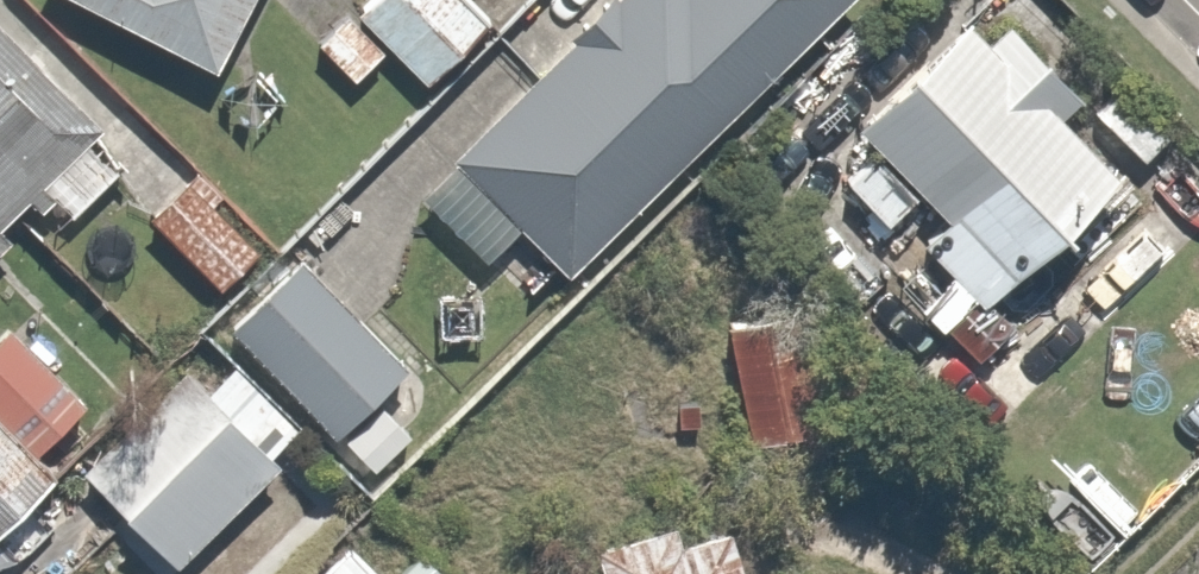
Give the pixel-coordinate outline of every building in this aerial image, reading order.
[(210,75),(246,0),(56,0),(210,75)] [(486,11),(475,0),(352,0),(313,39),(352,78),(388,42),(422,76),(486,11)] [(825,0),(517,0),(488,30),(535,76),(458,156),(568,264),(825,0)] [(1156,207),(963,13),(849,125),(868,145),(835,178),(882,225),(910,197),(934,221),(912,243),(936,267),(904,298),(939,333),(979,294),(987,303),(1018,273),(1053,309),(1156,207)] [(0,24),(0,210),(22,187),(70,232),(142,155),(0,24)] [(196,168),(146,221),(233,304),(273,261),(211,203),(222,192),(196,168)] [(398,378),(294,264),(220,332),(324,445),(398,378)] [(799,323),(713,339),(730,424),(816,408),(799,323)] [(37,453),(87,401),(9,326),(0,335),(0,417),(37,453)] [(292,444),(206,350),(77,469),(163,562),(292,444)] [(0,417),(0,521),(52,467),(37,453),(0,417)] [(583,560),(587,573),(759,573),(741,513),(583,560)] [(1183,573),(1198,573),(1198,558),(1183,573)]
